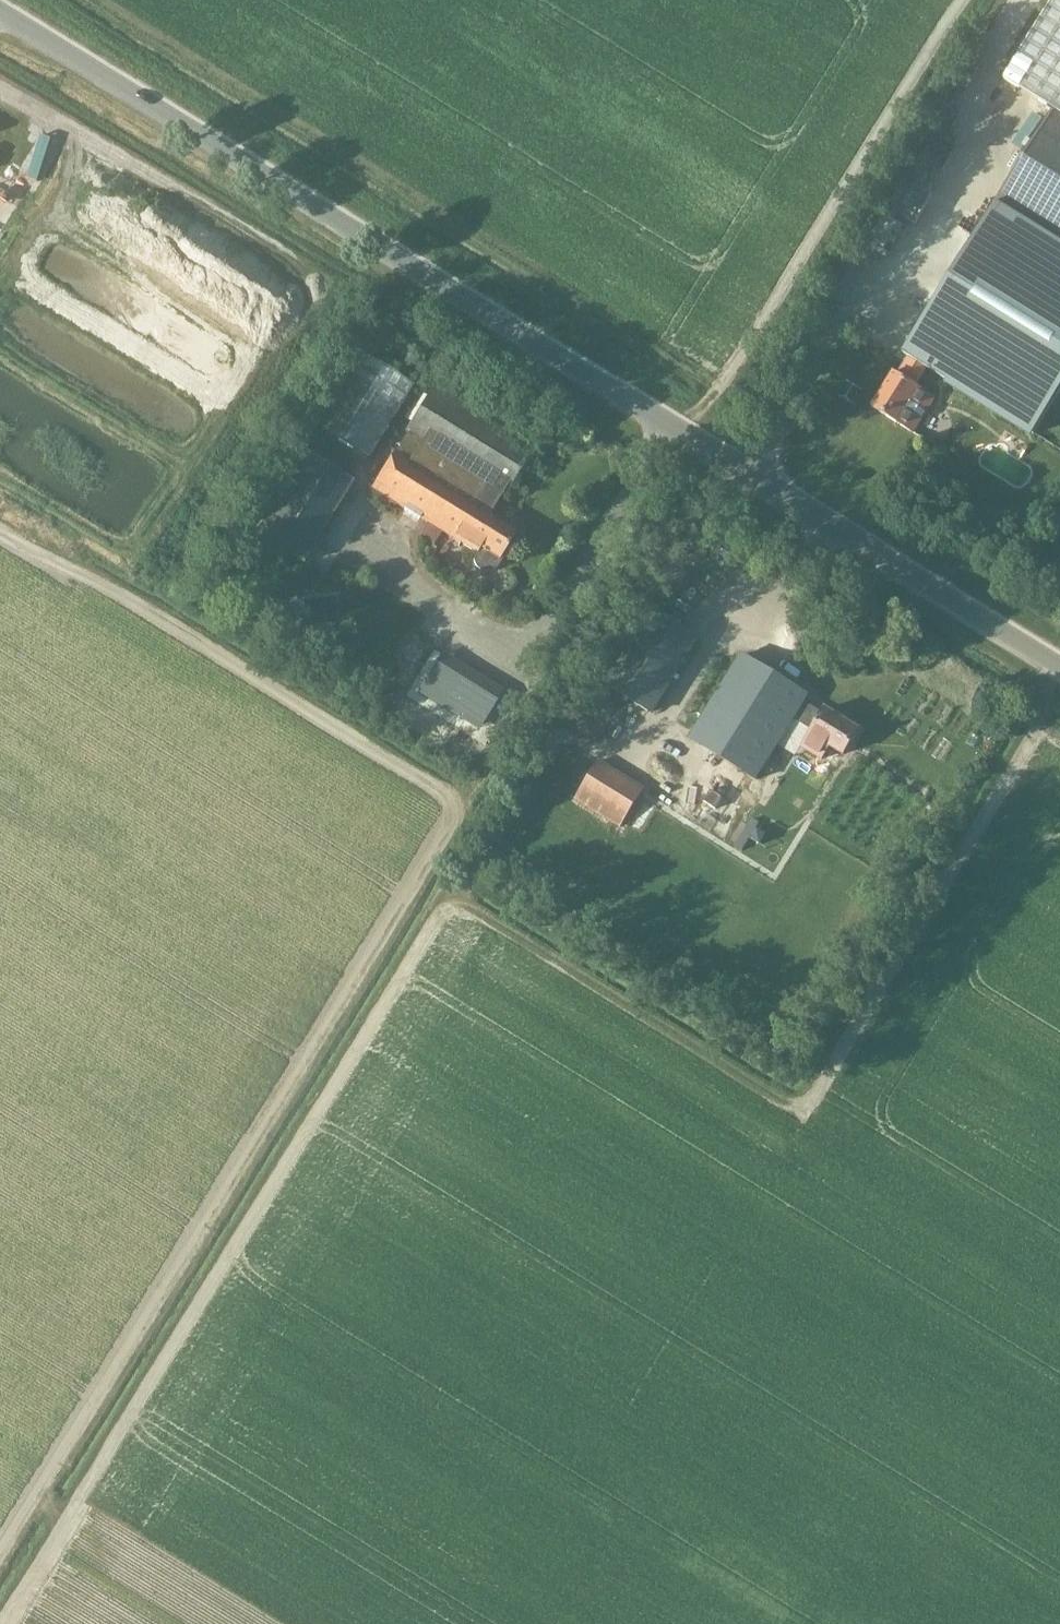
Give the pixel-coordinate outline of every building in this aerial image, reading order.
[(1003,79),(1059,114),(1059,0),(1052,0),(1003,79)] [(995,205),(1059,245),(1059,116),(1053,112),(995,205)] [(903,353),(909,357),(926,367),(925,369),(1033,435),(1059,390),(1059,245),(995,205),(903,353)] [(823,300),(829,291),(823,287),(817,297),(823,300)] [(367,458),(412,385),(364,355),(319,428),(367,458)] [(893,373),(872,407),(913,432),(934,399),(917,388),(914,386),(925,369),(926,367),(909,357),(897,376),(893,373)] [(497,564),(502,557),(507,549),(506,549),(516,532),(490,516),(493,510),(491,509),(502,491),(504,492),(532,447),(433,386),(405,431),(407,432),(396,451),(394,450),(371,487),(476,552),(474,556),(474,560),(476,565),(484,569),(489,570),(493,568),(497,564)] [(303,563),(352,482),(301,451),(251,532),(303,563)] [(652,714),(699,638),(651,607),(603,684),(652,714)] [(470,751),(507,693),(413,633),(376,691),(470,751)] [(807,696),(742,655),(690,737),(756,778),(793,718),(812,730),(803,744),(823,757),(830,746),(844,754),(859,730),(825,709),(822,713),(803,701),(807,696)] [(620,828),(639,798),(645,789),(598,759),(574,798),(574,799),(620,828)] [(677,777),(684,761),(679,759),(676,764),(668,760),(654,789),(693,808),(702,789),(677,777)] [(704,837),(722,849),(735,828),(717,816),(704,837)]
